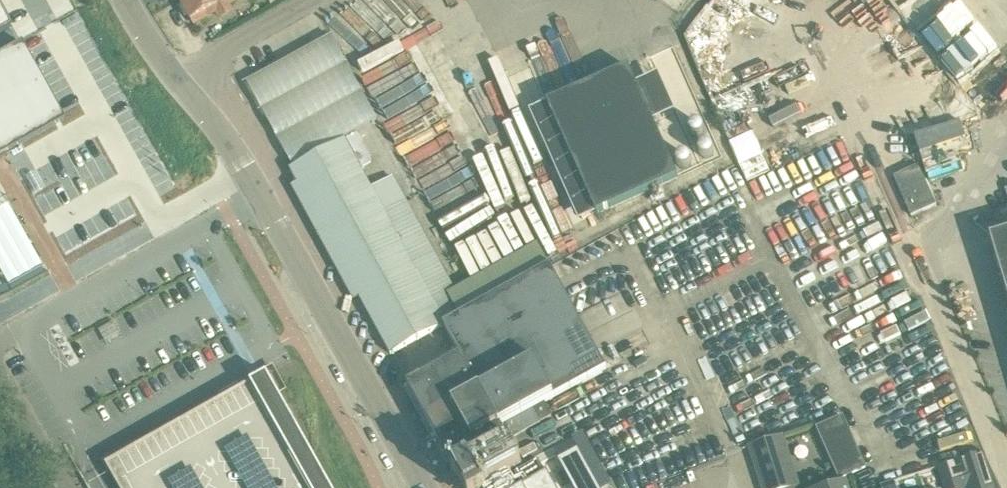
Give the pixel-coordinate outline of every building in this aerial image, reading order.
[(191,19),(211,8),(214,13),(237,0),(180,0),(191,19)] [(9,29),(0,12),(0,34),(9,29)] [(0,54),(0,161),(10,155),(8,152),(65,120),(22,42),(0,54)] [(547,103),(596,213),(678,177),(628,66),(547,103)] [(919,165),(893,176),(911,216),(936,205),(919,165)] [(990,238),(1006,294),(1006,233),(990,238)] [(606,368),(549,265),(465,311),(457,316),(443,324),(460,355),(461,354),(490,408),(508,440),(540,423),(540,422),(551,416),(549,412),(536,419),(529,406),(543,399),(545,402),(606,368)] [(460,355),(426,374),(407,384),(436,438),(490,408),(461,354),(460,355)] [(267,374),(259,379),(106,464),(119,487),(331,487),(267,374)] [(542,399),(529,406),(536,419),(549,412),(544,403),(542,399)] [(436,438),(452,467),(451,467),(463,487),(487,487),(509,476),(507,472),(522,464),(510,442),(509,442),(508,440),(490,408),(436,438)] [(865,466),(844,416),(843,415),(818,426),(840,478),(865,466)] [(763,487),(784,487),(800,483),(784,434),(749,445),(763,487)] [(578,449),(558,460),(573,487),(599,487),(578,449)] [(952,463),(960,487),(962,487),(966,487),(995,487),(985,453),(952,463)] [(546,472),(538,459),(515,472),(522,485),(521,486),(522,487),(521,487),(555,487),(546,472)] [(952,463),(938,467),(944,487),(960,487),(952,463)] [(509,476),(487,487),(516,487),(509,476)] [(844,480),(818,487),(847,487),(844,480)]
